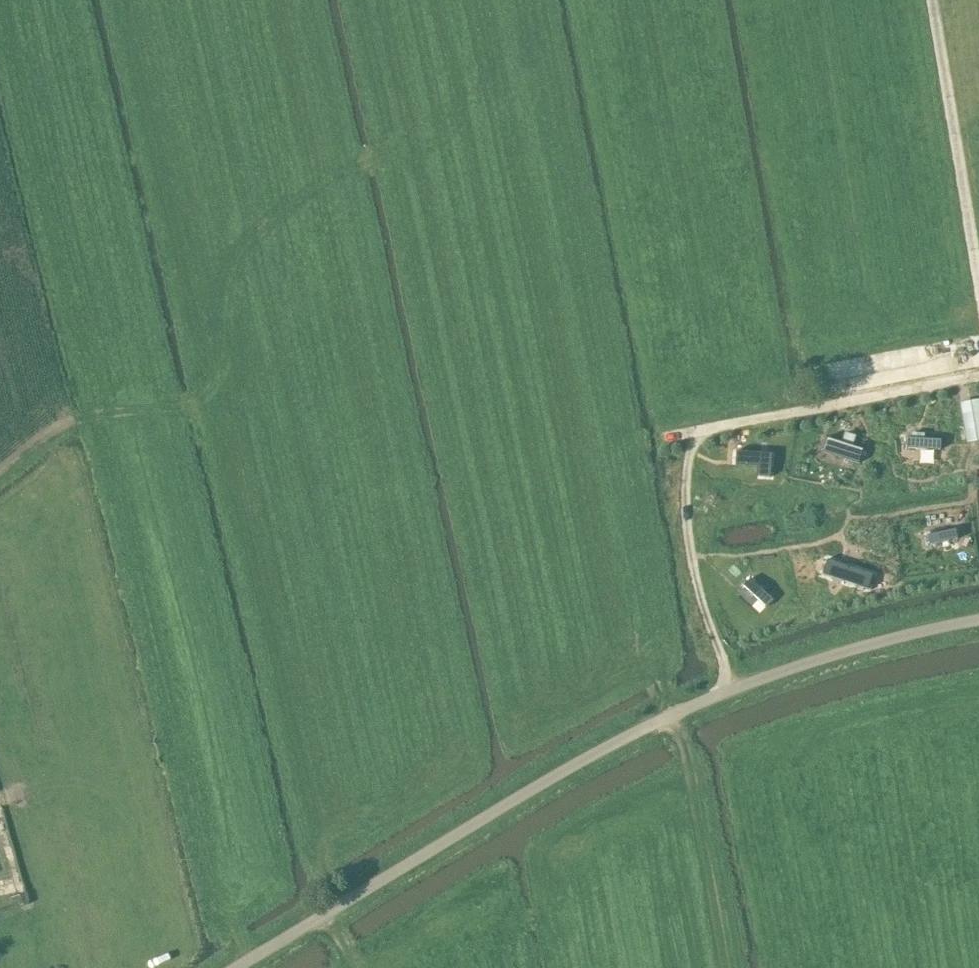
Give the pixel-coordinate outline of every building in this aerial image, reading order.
[(966,402),(973,442),(978,441),(978,400),(966,402)] [(822,441),(820,455),(860,461),(863,448),(822,441)] [(738,452),(737,468),(761,469),(760,479),(772,480),(773,470),(774,454),(738,452)] [(969,540),(924,552),(928,568),(974,556),(969,540)] [(827,559),(823,574),(869,589),(874,574),(827,559)] [(751,579),(744,586),(767,607),(774,600),(751,579)]
